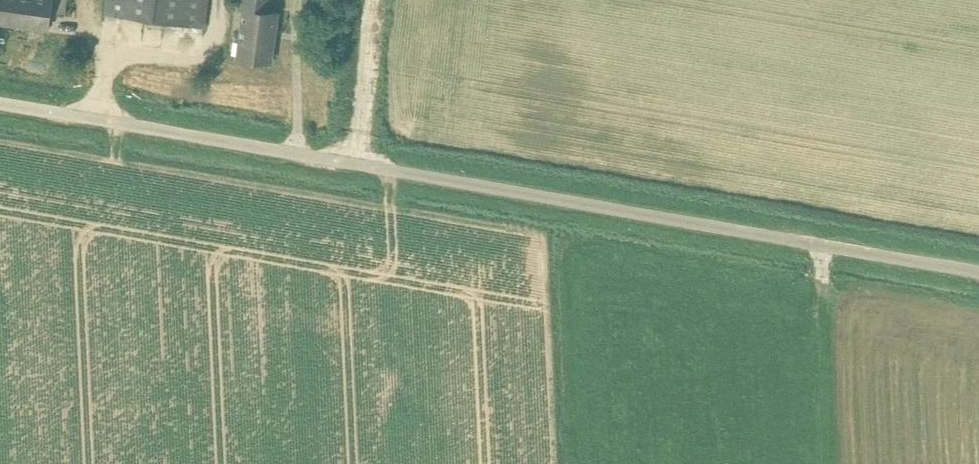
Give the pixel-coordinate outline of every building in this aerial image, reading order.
[(48,28),(50,13),(65,14),(67,0),(0,0),(0,22),(48,28)] [(105,12),(204,26),(208,0),(107,0),(105,12)] [(240,37),(237,57),(271,62),(278,10),(273,9),(274,0),(241,0),(240,7),(244,7),(240,37)]
